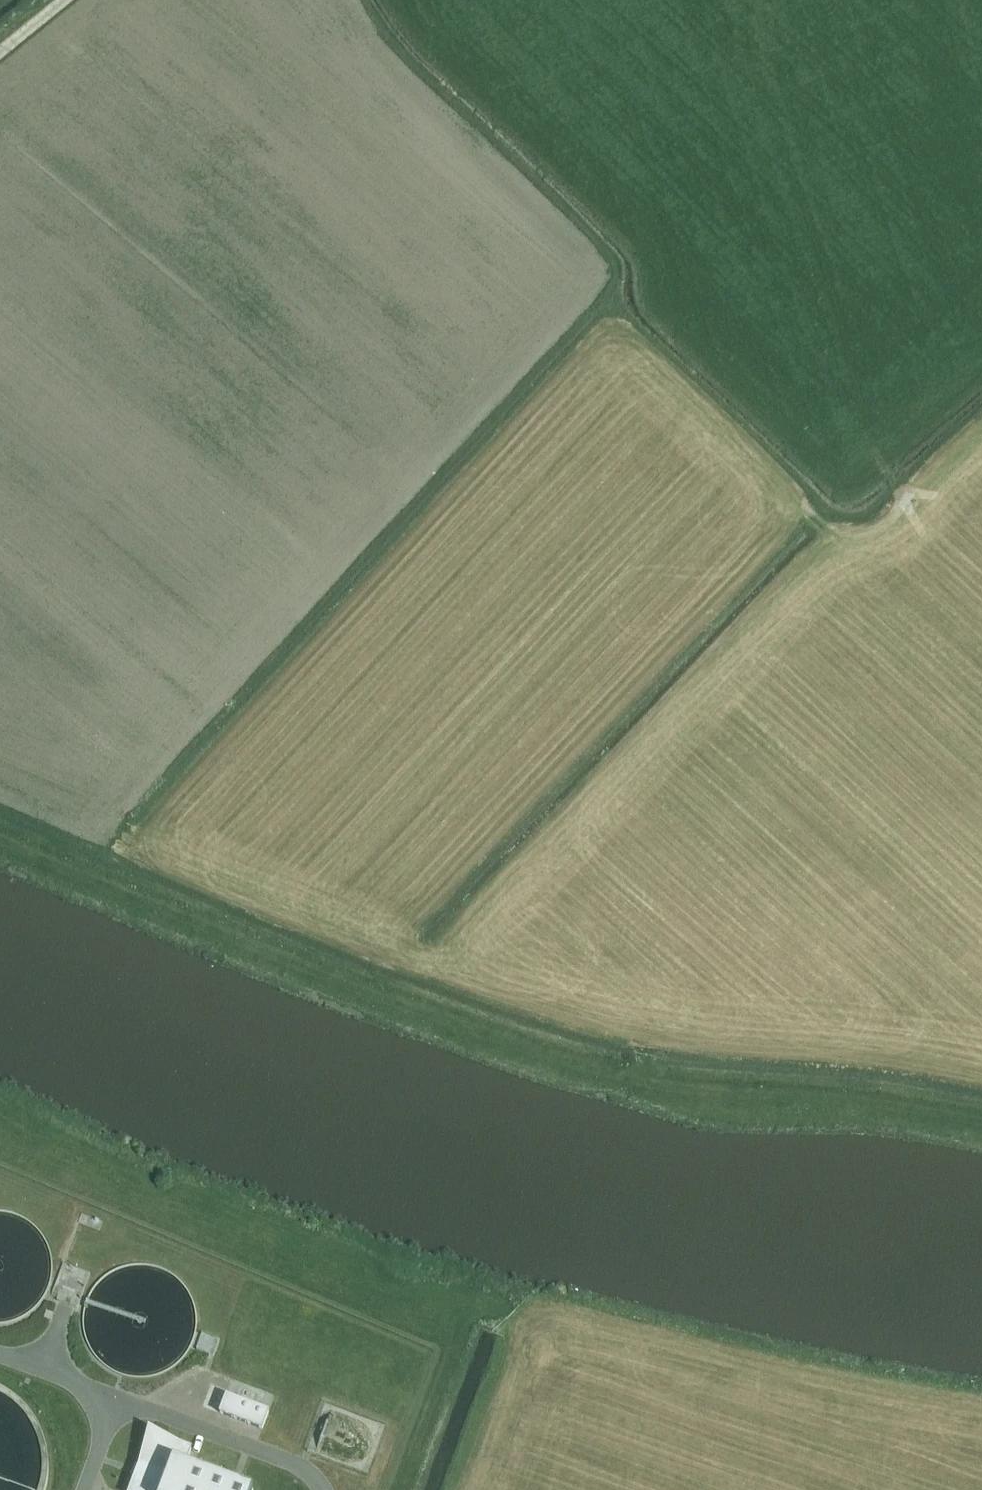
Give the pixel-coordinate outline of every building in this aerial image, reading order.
[(197,1350),(214,1356),(220,1339),(202,1333),(197,1350)] [(220,1414),(263,1429),(270,1410),(226,1395),(220,1414)] [(129,1489),(251,1489),(186,1466),(192,1448),(180,1444),(150,1428),(129,1489)]
